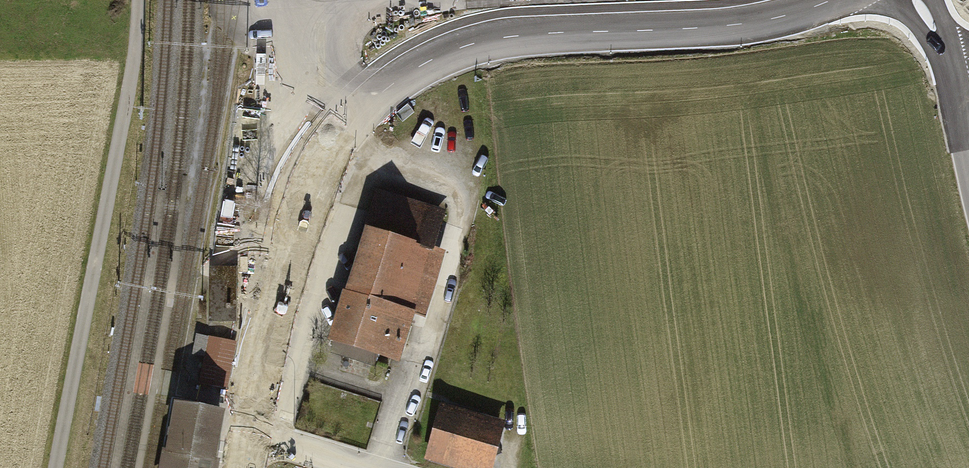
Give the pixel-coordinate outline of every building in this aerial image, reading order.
[(442,211),(374,190),(342,291),(338,290),(323,339),(330,341),(327,352),(373,367),(376,356),(394,361),(409,316),(423,320),(444,253),(430,248),(442,211)] [(197,384),(225,390),(234,341),(196,334),(192,355),(202,356),(197,384)] [(438,403),(421,460),(449,467),(489,467),(503,422),(438,403)] [(223,413),(174,404),(162,467),(220,467),(222,459),(215,458),(223,413)]
